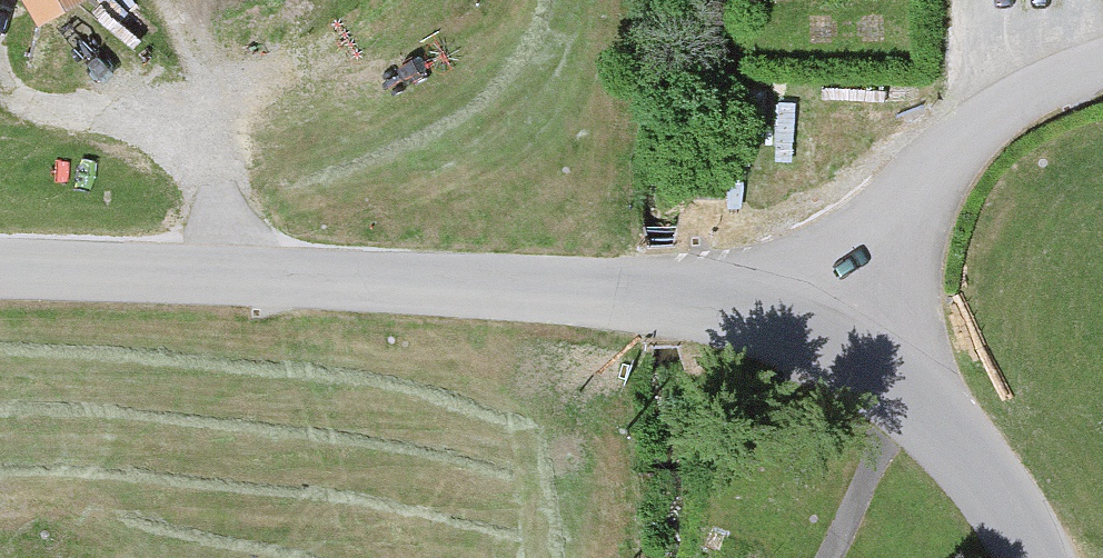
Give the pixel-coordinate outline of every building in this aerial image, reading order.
[(39,30),(95,0),(23,0),(39,30)]
